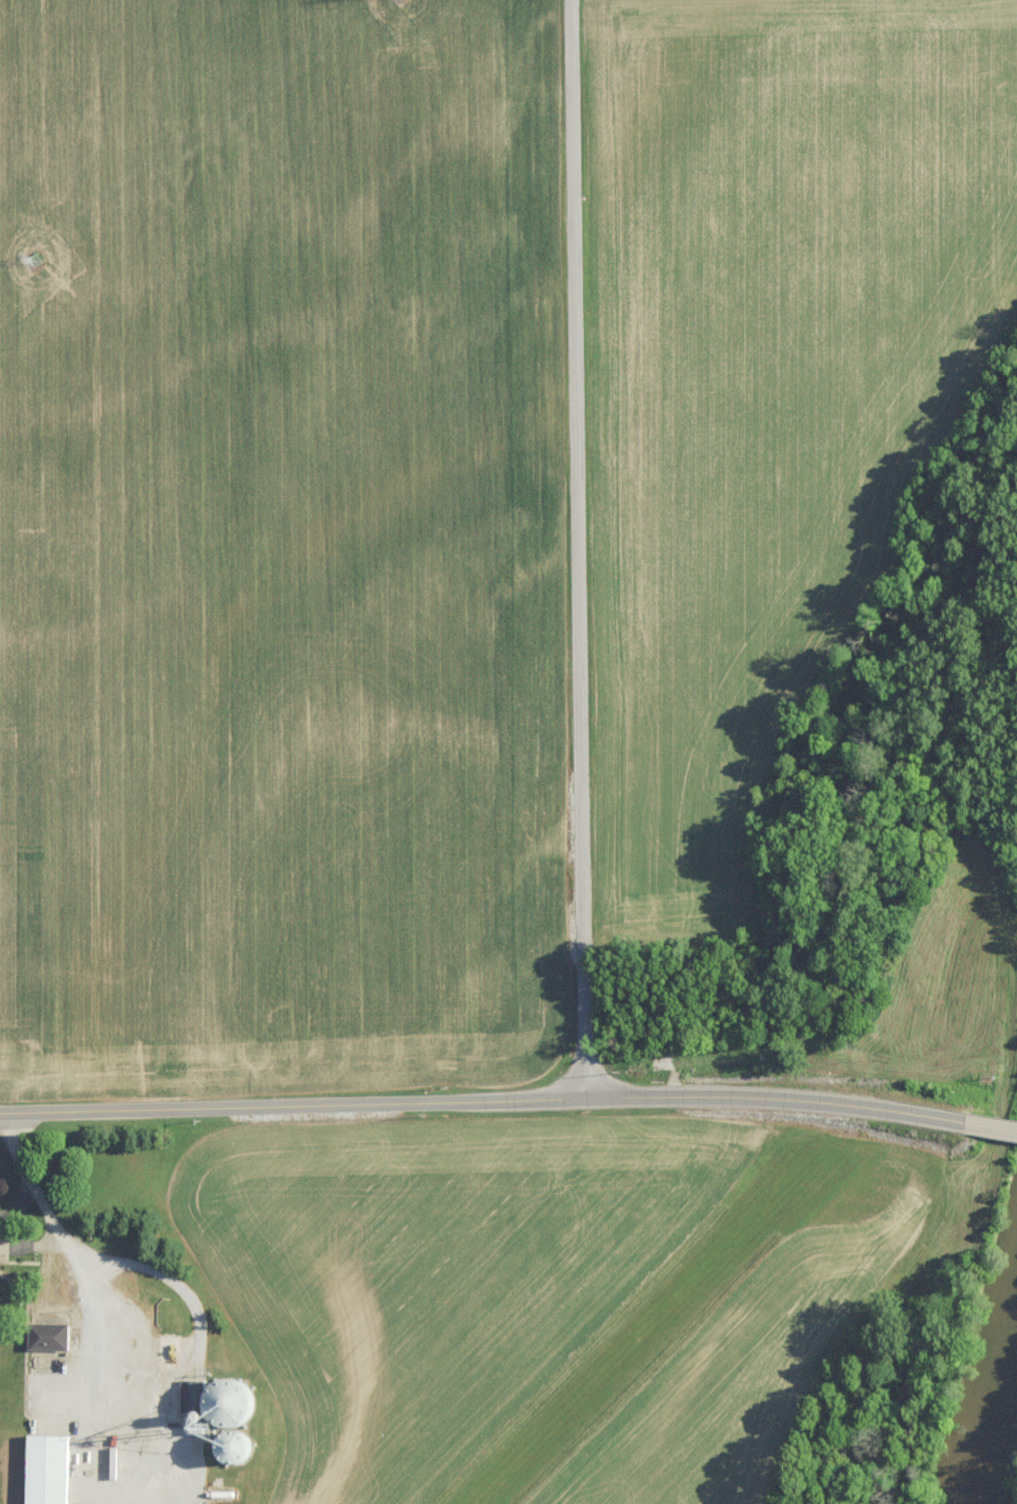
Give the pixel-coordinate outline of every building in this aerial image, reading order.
[(23,1349),(63,1350),(63,1324),(23,1323),(23,1349)] [(224,1431),(235,1415),(238,1391),(225,1382),(195,1380),(194,1388),(190,1395),(189,1401),(182,1411),(210,1429),(212,1430),(203,1442),(202,1456),(212,1463),(236,1466),(247,1450),(248,1443),(241,1442),(224,1431)] [(60,1501),(65,1501),(65,1477),(77,1477),(78,1447),(69,1447),(69,1436),(20,1435),(19,1503),(60,1503),(60,1501)]
